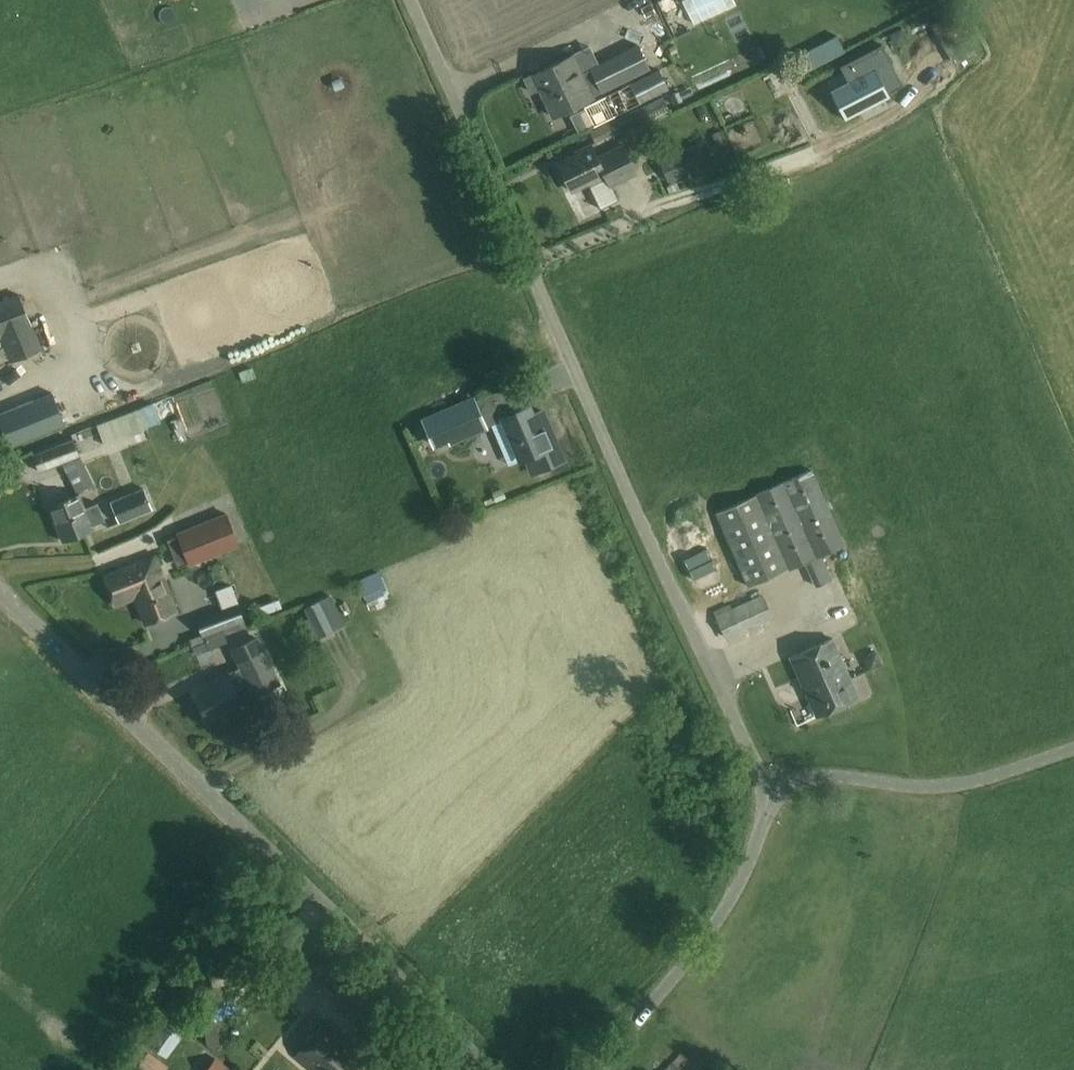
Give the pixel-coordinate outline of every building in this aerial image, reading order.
[(292,0),(263,0),(267,11),(292,0)] [(694,23),(735,3),(733,0),(683,0),(694,23)] [(651,4),(642,9),(646,17),(655,12),(651,4)] [(601,91),(649,67),(637,44),(580,72),(572,55),(525,78),(531,89),(538,86),(553,116),(594,96),(593,94),(601,90),(601,91)] [(858,113),(886,99),(886,98),(890,96),(889,95),(888,93),(903,85),(882,44),(839,66),(848,81),(830,90),(831,92),(834,90),(848,116),(845,118),(845,119),(858,113)] [(658,94),(648,75),(631,83),(630,83),(584,105),(593,125),(658,94)] [(660,159),(669,179),(705,162),(696,142),(660,159)] [(558,162),(571,190),(589,181),(590,184),(605,177),(609,185),(636,172),(622,144),(597,156),(590,143),(574,151),(576,153),(558,162)] [(18,293),(0,300),(0,336),(11,360),(41,347),(18,293)] [(141,406),(148,425),(178,414),(171,395),(141,406)] [(450,441),(485,427),(473,398),(422,420),(432,444),(449,437),(450,441)] [(21,445),(65,429),(55,401),(11,417),(21,445)] [(488,413),(509,464),(546,448),(529,406),(515,412),(511,403),(488,413)] [(111,443),(148,429),(140,407),(74,432),(87,465),(115,455),(111,443)] [(79,453),(72,436),(32,452),(39,469),(79,453)] [(119,523),(152,510),(144,489),(111,502),(119,523)] [(492,493),(496,501),(506,497),(502,489),(492,493)] [(93,529),(92,525),(104,521),(97,503),(85,508),(79,494),(70,497),(70,495),(67,496),(68,498),(49,505),(62,540),(93,529)] [(179,532),(191,562),(239,543),(227,513),(179,532)] [(704,541),(720,577),(780,551),(764,514),(704,541)] [(176,610),(154,554),(104,574),(116,603),(135,596),(146,622),(176,610)] [(214,589),(217,600),(234,595),(231,583),(214,589)] [(763,592),(715,609),(724,635),(772,618),(763,592)] [(276,597),(256,602),(259,614),(279,609),(276,597)] [(238,602),(196,618),(203,638),(245,622),(238,602)] [(304,608),(309,618),(322,611),(318,602),(304,608)] [(790,656),(802,684),(816,716),(859,697),(832,637),(790,656)] [(277,684),(271,671),(256,638),(232,649),(241,667),(227,674),(227,673),(207,683),(210,688),(195,695),(206,718),(225,709),(227,712),(236,708),(234,704),(240,701),(235,691),(249,685),(254,695),(277,684)] [(868,665),(873,667),(878,665),(880,660),(878,655),(873,652),(867,654),(866,659),(868,665)] [(303,969),(346,1012),(371,987),(328,944),(303,969)] [(183,1033),(164,1019),(148,1041),(167,1055),(183,1033)] [(294,1056),(311,1069),(353,1069),(365,1055),(325,1021),(294,1056)] [(136,1066),(142,1069),(165,1069),(169,1065),(147,1050),(136,1066)] [(216,1056),(206,1069),(234,1069),(216,1056)] [(672,1060),(663,1069),(683,1069),(672,1060)]
